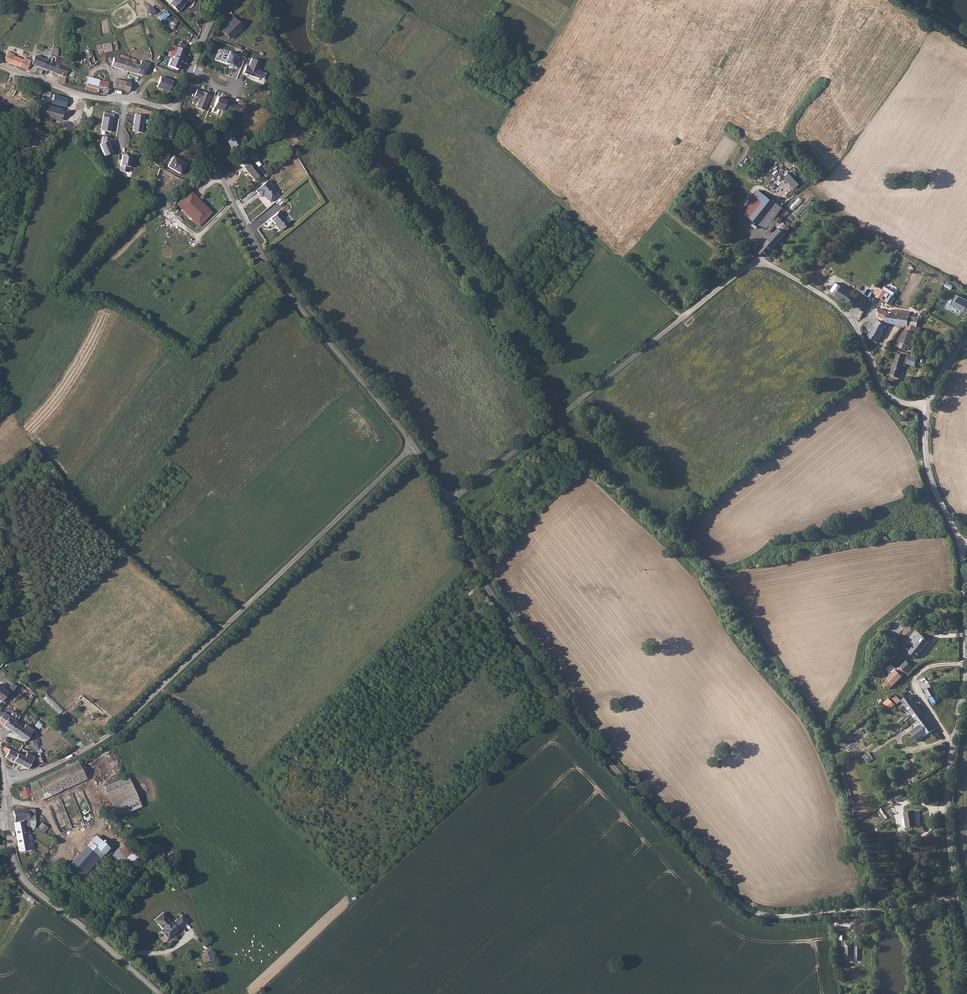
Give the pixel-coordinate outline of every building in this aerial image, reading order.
[(171,4),(179,13),(184,9),(182,7),(189,0),(175,0),(171,4)] [(172,28),(178,20),(177,19),(173,17),(169,23),(168,23),(168,26),(172,28)] [(233,21),(230,19),(224,25),(227,28),(233,21)] [(233,21),(227,28),(228,29),(223,34),(230,41),(235,35),(234,34),(240,28),(233,21)] [(120,46),(118,41),(98,44),(99,52),(115,50),(118,52),(120,51),(121,51),(119,48),(120,46)] [(169,65),(179,69),(185,55),(184,55),(186,50),(185,49),(187,45),(182,43),(180,47),(179,47),(177,52),(176,51),(173,58),(172,58),(169,65)] [(52,55),(53,47),(50,49),(46,48),(44,54),(52,57),(52,55)] [(85,49),(85,52),(86,52),(87,56),(91,65),(96,63),(91,50),(88,51),(87,49),(85,49)] [(15,53),(7,51),(4,60),(11,63),(14,55),(15,53)] [(229,56),(224,55),(221,64),(233,68),(233,69),(238,70),(240,63),(235,61),(237,57),(229,54),(229,56)] [(21,66),(24,59),(14,55),(11,63),(21,66)] [(132,58),(129,57),(121,55),(120,58),(115,57),(112,66),(129,71),(132,58)] [(31,60),(25,57),(24,59),(21,66),(28,68),(31,60)] [(48,69),(51,61),(52,59),(47,58),(47,60),(40,57),(37,65),(48,69)] [(67,61),(57,57),(55,62),(51,61),(48,69),(58,73),(58,75),(62,77),(61,82),(62,82),(66,83),(67,76),(65,75),(68,69),(67,61)] [(145,74),(151,62),(141,60),(140,65),(135,63),(136,59),(132,58),(129,71),(144,75),(145,74)] [(260,63),(250,59),(248,67),(245,66),(242,75),(246,77),(247,75),(251,77),(251,78),(258,81),(261,72),(257,70),(260,63)] [(88,76),(85,88),(107,94),(107,93),(109,81),(88,76)] [(174,81),(162,76),(158,86),(170,91),(174,81)] [(116,78),(112,93),(117,93),(118,90),(124,90),(126,81),(116,78)] [(36,99),(38,94),(30,88),(28,91),(26,89),(24,92),(22,96),(28,99),(33,101),(36,99)] [(211,97),(197,93),(195,99),(200,101),(197,111),(205,114),(211,97)] [(53,104),(65,107),(67,107),(68,98),(55,95),(53,104)] [(278,115),(287,106),(283,102),(281,105),(272,97),(266,103),(278,115)] [(227,103),(218,100),(215,111),(224,114),(224,112),(228,114),(232,110),(234,106),(227,103)] [(62,120),(65,107),(53,104),(52,107),(42,104),(38,120),(51,123),(52,118),(62,120)] [(114,114),(103,112),(101,130),(111,132),(114,114)] [(239,117),(243,121),(248,117),(244,112),(239,117)] [(144,115),(135,114),(132,130),(133,131),(142,132),(144,115)] [(223,135),(232,149),(241,143),(231,129),(223,135)] [(103,155),(112,153),(108,140),(99,143),(103,155)] [(130,156),(122,155),(120,171),(128,172),(129,167),(133,167),(134,157),(137,157),(139,154),(138,154),(138,153),(131,151),(130,156)] [(253,178),(262,171),(247,152),(240,158),(243,163),(242,165),(253,178)] [(172,157),(168,167),(181,174),(186,164),(172,157)] [(791,173),(798,183),(800,185),(807,179),(799,167),(791,173)] [(256,189),(268,203),(279,195),(267,180),(256,189)] [(173,201),(196,223),(209,210),(187,188),(173,201)] [(743,211),(751,217),(768,196),(763,191),(759,195),(757,194),(743,211)] [(751,217),(759,224),(778,204),(768,196),(751,217)] [(778,204),(759,224),(767,230),(777,216),(784,208),(778,204)] [(276,226),(279,231),(288,224),(278,211),(271,217),(277,225),(276,226)] [(777,216),(767,230),(770,233),(776,225),(779,228),(785,219),(783,218),(781,218),(777,216)] [(785,219),(779,228),(777,229),(774,234),(781,240),(786,235),(787,236),(790,232),(788,231),(791,227),(790,226),(792,224),(785,219)] [(781,240),(774,234),(773,235),(769,240),(776,246),(781,240)] [(776,246),(769,240),(759,250),(766,256),(767,256),(776,246)] [(831,292),(854,308),(860,298),(837,283),(831,292)] [(875,291),(873,293),(891,305),(895,298),(891,295),(892,294),(891,293),(889,294),(878,286),(875,291)] [(957,294),(951,305),(966,313),(966,301),(966,300),(966,299),(957,294)] [(908,325),(909,316),(910,312),(891,309),(891,312),(886,311),(879,308),(878,316),(885,317),(883,322),(905,325),(906,325),(908,325)] [(917,327),(921,318),(909,316),(908,325),(906,325),(917,327)] [(866,337),(876,342),(885,326),(878,320),(871,333),(868,332),(866,337)] [(909,345),(917,327),(906,325),(905,326),(898,347),(905,350),(905,348),(908,349),(910,346),(909,345)] [(902,358),(914,362),(916,357),(897,350),(896,354),(903,356),(902,358)] [(913,367),(914,362),(902,358),(903,356),(896,354),(890,375),(897,377),(902,364),(913,367)] [(931,640),(920,631),(913,640),(916,643),(913,647),(907,643),(904,647),(910,651),(909,652),(918,657),(931,640)] [(901,665),(907,672),(913,666),(907,659),(901,665)] [(891,688),(904,675),(907,672),(901,665),(898,668),(894,664),(890,668),(893,671),(888,675),(888,679),(885,682),(891,688)] [(930,696),(938,693),(932,680),(926,682),(928,688),(926,689),(930,696)] [(938,693),(942,691),(942,690),(937,680),(932,680),(938,693)] [(48,693),(43,698),(59,714),(64,709),(48,693)] [(906,706),(914,700),(910,693),(902,699),(906,706)] [(930,696),(935,704),(937,703),(937,701),(941,699),(938,693),(930,696)] [(901,698),(896,694),(893,698),(899,703),(902,699),(901,698)] [(912,711),(913,713),(921,708),(914,700),(906,706),(910,712),(912,711)] [(916,720),(918,718),(924,713),(924,711),(921,708),(913,713),(912,713),(913,716),(916,720)] [(10,729),(14,722),(16,721),(4,712),(0,717),(0,719),(2,723),(10,729)] [(925,727),(932,722),(924,713),(918,718),(921,722),(925,727)] [(14,722),(10,729),(26,740),(33,730),(24,724),(22,728),(14,722)] [(936,727),(932,722),(925,727),(921,722),(911,731),(918,740),(936,727)] [(8,741),(3,749),(4,750),(4,753),(7,753),(6,755),(8,755),(8,759),(20,764),(24,755),(18,752),(14,751),(16,745),(8,741)] [(867,763),(873,759),(869,752),(863,756),(867,763)] [(24,755),(20,764),(28,767),(33,756),(25,753),(24,755)] [(34,759),(37,766),(42,764),(39,756),(34,759)] [(76,761),(49,774),(52,784),(81,769),(76,761)] [(81,769),(52,784),(55,790),(84,775),(81,769)] [(52,784),(49,774),(30,783),(20,786),(23,798),(32,796),(47,789),(46,787),(52,784)] [(128,776),(106,784),(110,789),(108,791),(130,783),(128,776)] [(108,791),(106,793),(110,803),(134,794),(130,783),(108,791)] [(47,789),(32,796),(34,800),(39,802),(45,799),(49,793),(55,790),(52,784),(46,787),(47,789)] [(14,822),(20,851),(29,849),(24,827),(31,826),(34,827),(34,826),(37,826),(37,825),(35,824),(36,821),(35,819),(33,809),(23,808),(13,810),(15,821),(14,822)] [(907,811),(909,826),(919,825),(916,809),(907,811)] [(44,834),(45,833),(48,828),(42,823),(38,828),(44,834)] [(70,867),(83,878),(114,841),(99,829),(89,841),(90,842),(70,867)] [(131,832),(129,834),(133,838),(138,844),(141,840),(131,832)] [(133,838),(129,834),(122,842),(133,851),(138,844),(133,838)] [(127,869),(137,858),(121,844),(111,855),(127,869)] [(164,852),(153,853),(154,861),(164,860),(164,852)] [(26,875),(29,878),(35,870),(31,868),(26,875)] [(188,921),(182,914),(173,922),(163,911),(153,920),(162,929),(160,930),(167,939),(188,921)] [(854,959),(855,941),(846,940),(845,959),(854,959)] [(202,952),(205,961),(215,959),(212,949),(202,952)]
